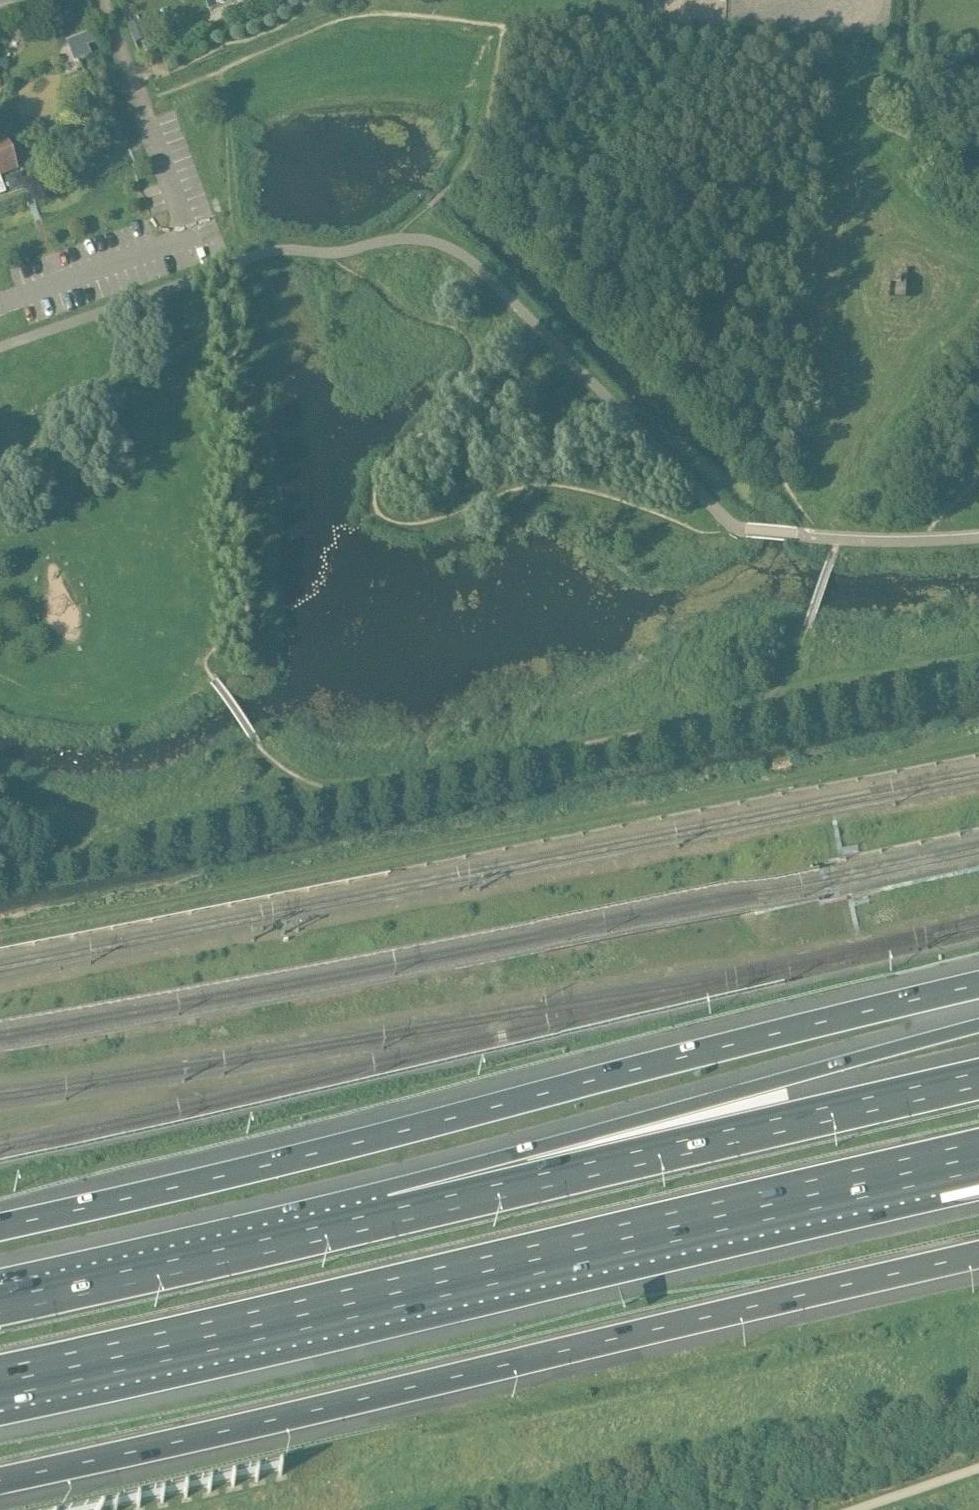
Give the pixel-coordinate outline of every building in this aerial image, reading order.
[(209,11),(237,0),(204,0),(209,11)] [(91,31),(65,42),(74,63),(91,56),(87,47),(97,43),(91,31)] [(14,170),(5,143),(0,144),(0,175),(14,170)]
